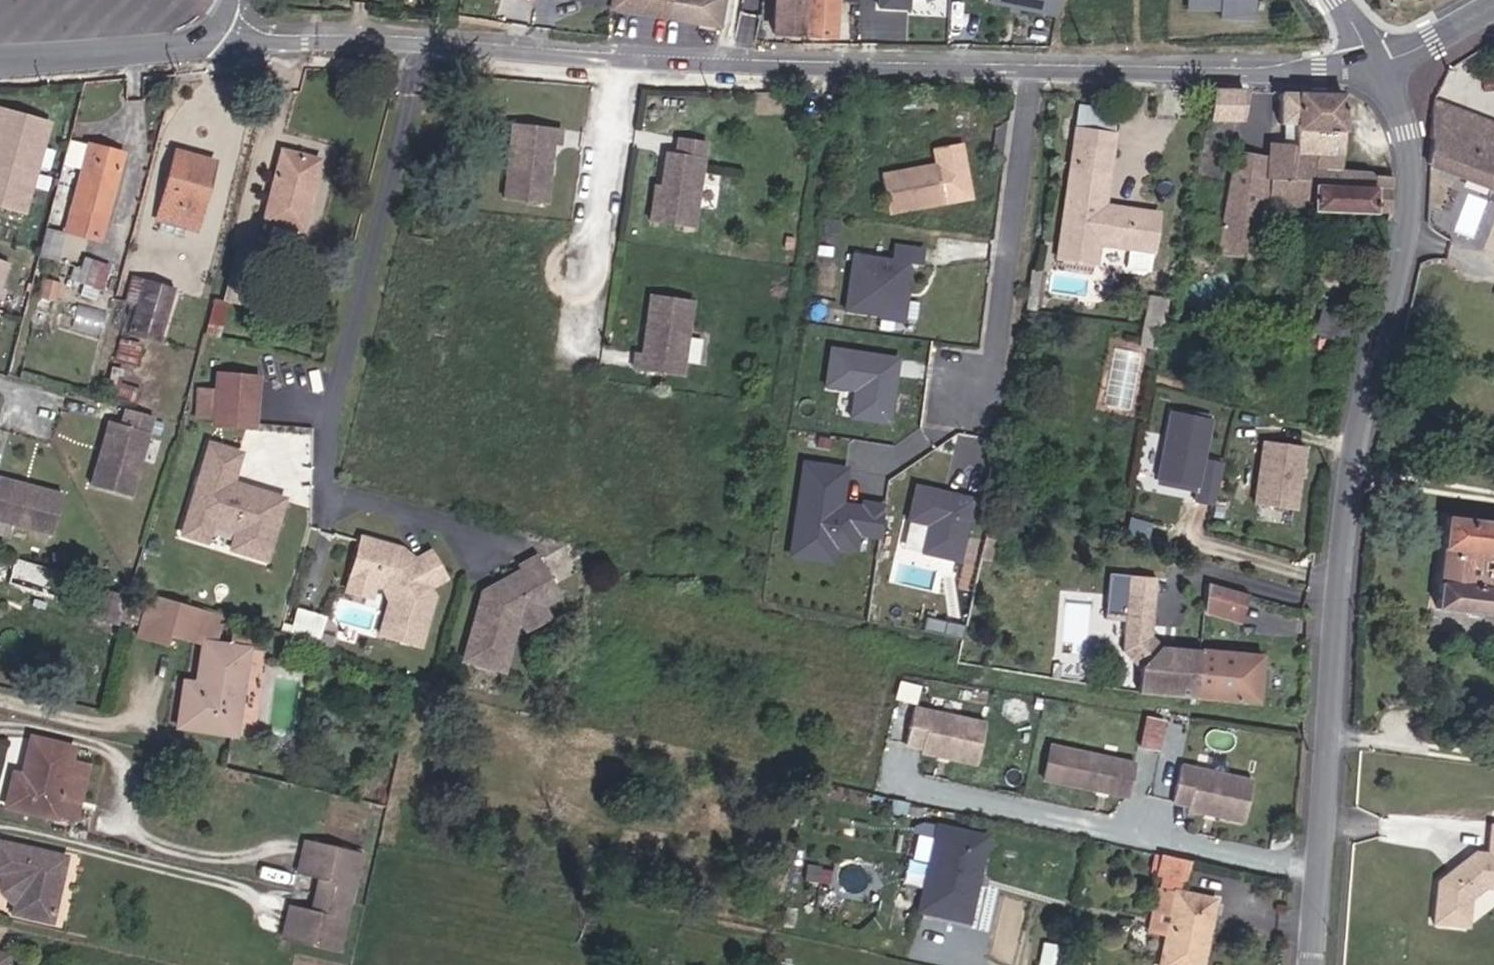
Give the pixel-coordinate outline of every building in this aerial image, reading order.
[(822,0),(762,0),(760,22),(821,26),(822,0)] [(1197,108),(1230,112),(1239,77),(1204,75),(1197,108)] [(1269,126),(1262,192),(1328,199),(1332,161),(1334,142),(1340,82),(1276,76),(1273,106),(1289,107),(1287,127),(1269,126)] [(1486,172),(1493,150),(1493,107),(1435,85),(1428,152),(1486,172)] [(2,192),(25,99),(0,93),(0,191),(2,192)] [(2,192),(14,195),(40,103),(25,99),(2,192)] [(694,202),(707,115),(680,111),(677,127),(667,126),(662,160),(656,159),(651,196),(694,202)] [(116,132),(57,117),(51,141),(70,146),(54,207),(93,218),(116,132)] [(508,120),(505,197),(547,198),(549,139),(555,139),(556,122),(508,120)] [(145,202),(186,214),(205,141),(164,129),(145,202)] [(1066,150),(1100,156),(1104,136),(1069,130),(1066,150)] [(282,212),(284,212),(301,147),(266,137),(249,203),(252,203),(248,217),(279,225),(282,212)] [(1202,239),(1238,245),(1255,163),(1259,147),(1226,142),(1202,239)] [(873,199),(949,194),(944,147),(870,154),(873,199)] [(1056,200),(1090,207),(1100,156),(1066,150),(1056,200)] [(1328,199),(1388,205),(1392,168),(1332,161),(1328,199)] [(1478,235),(1488,197),(1466,191),(1455,229),(1478,235)] [(1084,249),(1135,257),(1143,218),(1090,207),(1056,200),(1046,257),(1081,264),(1084,249)] [(895,240),(893,255),(852,248),(842,309),(903,319),(913,262),(921,263),(925,245),(895,240)] [(90,255),(80,282),(104,290),(113,263),(90,255)] [(117,320),(144,327),(158,274),(131,268),(117,320)] [(682,351),(693,275),(652,269),(645,318),(639,317),(635,344),(682,351)] [(209,288),(230,293),(234,280),(213,274),(209,288)] [(1122,351),(1142,356),(1151,304),(1132,300),(1122,351)] [(892,422),(899,351),(828,345),(824,386),(851,388),(848,418),(892,422)] [(208,403),(246,410),(255,362),(218,355),(208,403)] [(140,398),(113,390),(109,406),(96,403),(79,468),(118,478),(140,398)] [(1190,472),(1205,406),(1165,397),(1150,463),(1190,472)] [(246,542),(267,482),(233,470),(231,474),(220,470),(221,466),(215,464),(225,435),(194,424),(169,498),(193,506),(217,514),(212,530),(246,542)] [(1259,427),(1248,490),(1288,497),(1300,434),(1259,427)] [(845,497),(849,462),(801,457),(790,556),(836,561),(838,547),(858,549),(859,534),(880,537),(884,501),(845,497)] [(42,510),(52,471),(0,458),(0,499),(42,510)] [(901,546),(957,559),(972,493),(916,480),(901,546)] [(187,522),(193,506),(169,498),(163,514),(187,522)] [(1493,595),(1493,505),(1432,498),(1420,586),(1493,595)] [(393,529),(355,518),(343,558),(368,566),(376,568),(384,584),(375,616),(415,628),(429,578),(422,576),(424,568),(439,560),(424,533),(405,543),(392,534),(393,529)] [(485,573),(475,570),(455,640),(494,651),(508,599),(549,580),(529,538),(514,545),(516,550),(487,564),(488,565),(485,573)] [(6,573),(54,587),(61,559),(14,546),(6,573)] [(365,578),(368,566),(343,558),(340,570),(365,578)] [(1243,581),(1204,570),(1200,601),(1239,607),(1243,581)] [(204,626),(212,596),(134,572),(122,615),(151,622),(154,611),(190,621),(180,660),(177,673),(159,669),(148,713),(209,729),(233,634),(204,626)] [(297,624),(307,596),(293,591),(283,618),(297,624)] [(1263,652),(1166,644),(1155,633),(1158,594),(1131,592),(1126,649),(1142,667),(1139,696),(1259,707),(1263,652)] [(67,636),(87,641),(96,610),(76,605),(67,636)] [(987,707),(906,689),(898,727),(922,732),(921,737),(978,749),(987,707)] [(1167,717),(1149,713),(1142,743),(1159,747),(1167,717)] [(68,745),(29,734),(20,768),(10,766),(1,798),(68,816),(82,767),(64,763),(68,745)] [(1056,740),(1049,773),(1127,790),(1134,757),(1056,740)] [(1185,755),(1175,800),(1190,803),(1189,807),(1247,820),(1257,771),(1185,755)] [(975,858),(984,819),(935,808),(926,847),(936,849),(926,894),(965,903),(973,868),(968,867),(971,857),(975,858)] [(1437,871),(1433,913),(1468,917),(1471,889),(1484,876),(1491,877),(1493,862),(1493,813),(1486,813),(1484,841),(1471,839),(1470,844),(1465,849),(1460,849),(1437,871)] [(299,881),(335,889),(347,839),(293,826),(285,860),(303,864),(299,881)] [(1163,860),(1190,865),(1195,844),(1161,837),(1156,858),(1163,860)] [(52,917),(67,856),(0,839),(0,872),(22,878),(14,908),(52,917)] [(926,894),(936,849),(926,847),(916,891),(926,894)] [(1161,873),(1187,878),(1190,865),(1163,860),(1161,873)] [(1154,905),(1211,916),(1218,884),(1187,878),(1161,873),(1154,905)] [(270,925),(324,937),(335,889),(299,881),(296,894),(279,891),(270,925)] [(1162,956),(1202,964),(1211,916),(1154,905),(1151,919),(1168,923),(1162,956)]
